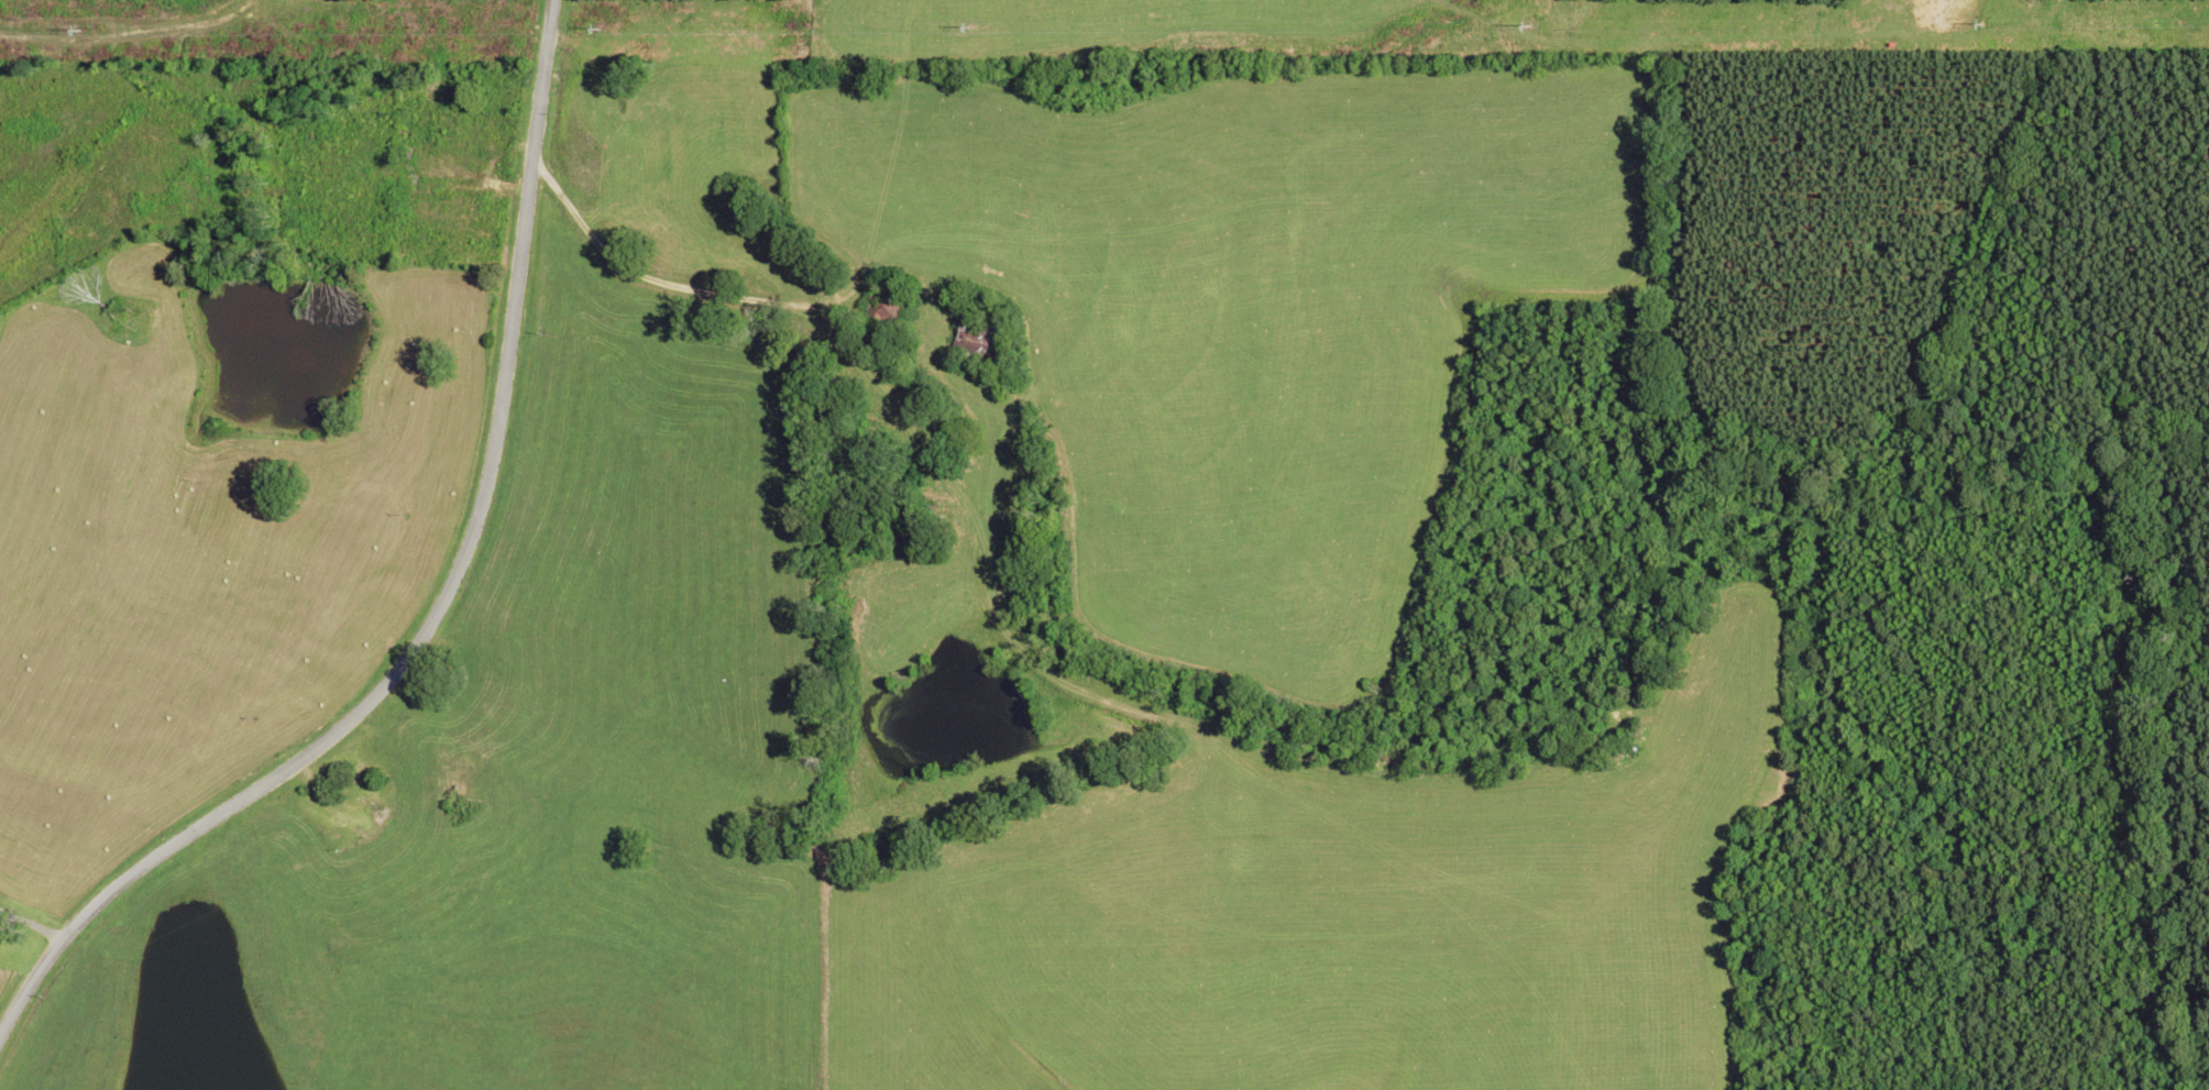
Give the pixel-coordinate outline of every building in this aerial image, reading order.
[(864,320),(898,328),(904,300),(870,293),(864,320)] [(958,310),(948,355),(995,365),(1005,320),(958,310)] [(373,820),(379,811),(359,797),(353,805),(373,820)]
